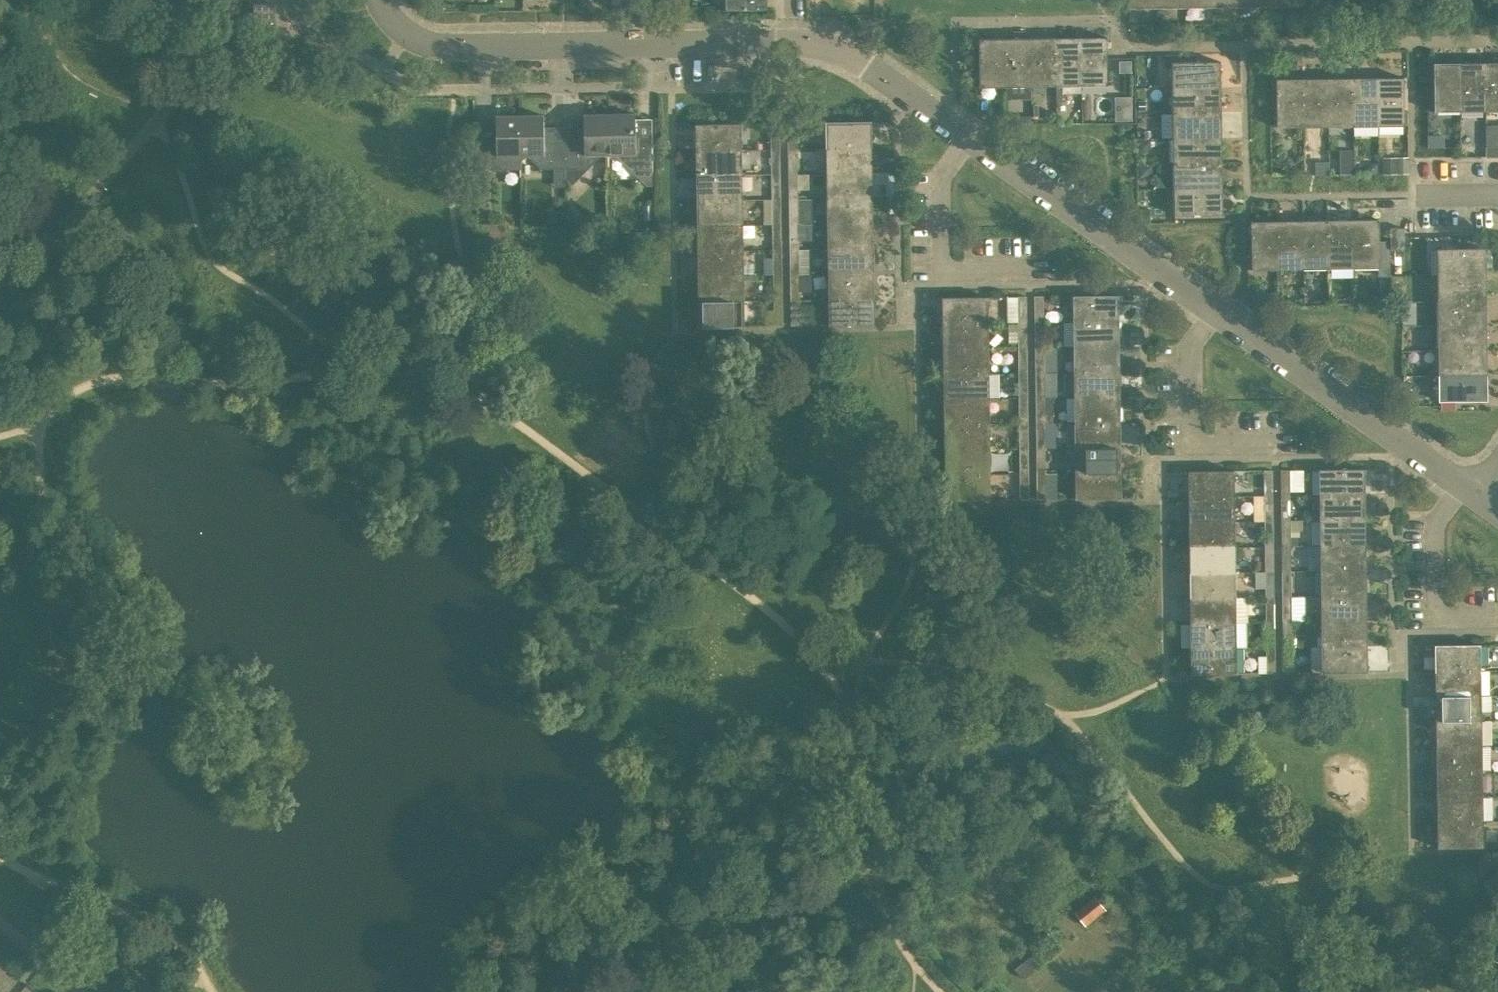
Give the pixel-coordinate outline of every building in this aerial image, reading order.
[(766,0),(725,0),(725,9),(766,8),(766,0)] [(1127,8),(1156,8),(1156,0),(1127,0),(1127,8)] [(1080,85),(1080,37),(1054,38),(1054,86),(1080,85)] [(1105,37),(1080,37),(1080,85),(1106,85),(1105,37)] [(979,86),(1003,86),(1003,38),(979,38),(979,86)] [(1029,86),(1029,38),(1003,38),(1003,86),(1029,86)] [(1054,86),(1054,38),(1029,38),(1029,86),(1054,86)] [(1165,54),(1165,65),(1172,64),(1172,87),(1220,86),(1219,61),(1174,62),(1174,54),(1165,54)] [(1434,111),(1459,110),(1459,62),(1434,63),(1434,111)] [(1459,62),(1459,110),(1485,110),(1485,62),(1459,62)] [(1485,110),(1497,110),(1497,62),(1485,62),(1485,110)] [(1327,126),(1327,77),(1301,78),(1301,126),(1327,126)] [(1353,126),(1352,77),(1327,77),(1327,126),(1353,126)] [(1378,125),(1378,77),(1352,77),(1353,126),(1378,125)] [(1403,77),(1378,77),(1378,125),(1404,125),(1403,77)] [(1277,126),(1301,126),(1301,78),(1276,78),(1277,126)] [(1220,86),(1172,87),(1172,113),(1220,112),(1220,86)] [(1120,102),(1120,121),(1131,121),(1131,102),(1120,102)] [(1145,105),(1137,105),(1137,114),(1145,113),(1145,105)] [(1220,112),(1172,113),(1173,139),(1221,138),(1220,112)] [(633,114),(607,115),(607,155),(614,154),(628,168),(652,168),(651,141),(634,142),(633,114)] [(563,132),(563,143),(563,169),(588,169),(601,155),(607,155),(607,115),(582,115),(582,132),(563,132)] [(513,156),(519,156),(519,116),(494,116),(495,144),(475,144),(476,170),(500,170),(513,156)] [(543,116),(519,116),(519,156),(526,156),(540,169),(563,169),(563,143),(543,143),(543,116)] [(825,121),(826,146),(871,145),(871,120),(825,121)] [(1497,154),(1497,122),(1486,123),(1487,155),(1497,154)] [(695,124),(695,149),(741,148),(740,123),(695,124)] [(770,123),(771,148),(780,148),(780,123),(770,123)] [(787,123),(787,148),(796,148),(796,123),(787,123)] [(1149,146),(1149,137),(1136,138),(1136,151),(1144,151),(1149,146)] [(1221,138),(1173,139),(1173,164),(1221,164),(1221,138)] [(827,171),(872,170),(871,145),(826,146),(827,171)] [(741,148),(695,149),(696,174),(742,173),(741,148)] [(771,174),(780,174),(780,148),(771,148),(771,174)] [(796,148),(787,148),(788,174),(797,174),(796,148)] [(1382,174),(1397,173),(1397,158),(1382,159),(1382,174)] [(1340,162),(1340,174),(1353,174),(1353,161),(1340,162)] [(1303,163),(1303,174),(1311,173),(1311,162),(1303,163)] [(1150,163),(1138,163),(1138,176),(1150,176),(1150,163)] [(1367,169),(1367,174),(1378,174),(1377,163),(1372,163),(1367,169)] [(1221,164),(1173,164),(1174,190),(1222,189),(1221,164)] [(827,197),(872,196),(872,170),(827,171),(827,197)] [(742,173),(696,174),(696,200),(742,199),(742,173)] [(772,199),(781,199),(780,174),(771,174),(772,199)] [(797,174),(788,174),(788,199),(797,199),(797,174)] [(1222,213),(1222,189),(1174,190),(1174,214),(1222,213)] [(827,221),(873,221),(872,196),(827,197),(827,221)] [(812,233),(811,197),(797,197),(799,234),(812,233)] [(742,199),(696,200),(697,224),(743,223),(742,199)] [(772,225),(781,224),(781,199),(772,199),(772,225)] [(797,199),(788,199),(789,224),(798,224),(797,199)] [(1148,209),(1138,209),(1138,223),(1148,223),(1148,209)] [(1378,218),(1353,219),(1354,267),(1379,267),(1378,218)] [(1329,268),(1328,219),(1302,220),(1303,268),(1329,268)] [(1354,267),(1353,219),(1328,219),(1329,268),(1354,267)] [(1252,269),(1278,269),(1277,220),(1251,220),(1252,269)] [(1303,268),(1302,220),(1277,220),(1278,269),(1303,268)] [(828,247),(873,246),(873,221),(827,221),(828,247)] [(743,223),(697,224),(697,250),(743,249),(743,223)] [(772,250),(782,250),(781,224),(772,225),(772,250)] [(798,224),(789,224),(789,249),(798,249),(798,224)] [(1390,227),(1390,249),(1404,249),(1404,227),(1390,227)] [(828,272),(873,271),(873,246),(828,247),(828,272)] [(1437,248),(1438,273),(1486,273),(1485,248),(1437,248)] [(743,249),(697,250),(698,275),(744,274),(743,249)] [(798,249),(789,249),(790,274),(799,274),(798,249)] [(773,275),(782,275),(782,250),(772,250),(773,275)] [(829,298),(874,297),(873,271),(828,272),(829,298)] [(1438,299),(1486,298),(1486,273),(1438,273),(1438,299)] [(744,274),(698,275),(699,301),(744,300),(744,274)] [(799,274),(790,274),(790,300),(799,299),(799,274)] [(773,301),(783,301),(782,275),(773,275),(773,301)] [(1073,294),(1073,319),(1119,319),(1119,294),(1073,294)] [(942,297),(943,322),(988,321),(987,296),(942,297)] [(1018,296),(1018,322),(1026,322),(1026,296),(1018,296)] [(1034,296),(1034,322),(1042,321),(1042,296),(1034,296)] [(875,323),(874,297),(829,298),(829,324),(875,323)] [(1438,325),(1486,324),(1486,298),(1438,299),(1438,325)] [(799,326),(799,299),(790,300),(790,326),(799,326)] [(745,326),(744,300),(699,301),(699,326),(745,326)] [(783,326),(783,301),(773,301),(773,310),(764,310),(765,326),(783,326)] [(1119,319),(1073,319),(1073,345),(1119,344),(1119,319)] [(988,321),(943,322),(943,348),(988,347),(988,321)] [(1043,347),(1042,321),(1034,322),(1034,347),(1043,347)] [(1027,347),(1026,322),(1018,322),(1018,347),(1027,347)] [(1438,351),(1487,350),(1486,324),(1438,325),(1438,351)] [(1119,344),(1073,345),(1073,371),(1120,370),(1119,344)] [(988,347),(943,348),(943,373),(988,373),(988,347)] [(1027,372),(1027,347),(1018,347),(1018,372),(1027,372)] [(1043,372),(1043,347),(1034,347),(1035,372),(1043,372)] [(1439,376),(1487,375),(1487,350),(1438,351),(1439,376)] [(1120,370),(1073,371),(1074,395),(1120,395),(1120,370)] [(1027,397),(1027,372),(1018,372),(1019,397),(1027,397)] [(1035,372),(1035,397),(1043,397),(1043,372),(1035,372)] [(988,373),(943,373),(944,399),(989,398),(988,373)] [(1487,400),(1487,375),(1439,376),(1439,401),(1487,400)] [(1120,395),(1074,395),(1074,421),(1120,421),(1120,395)] [(1028,423),(1027,397),(1019,397),(1019,423),(1028,423)] [(1035,397),(1035,422),(1044,422),(1043,397),(1035,397)] [(989,398),(944,399),(944,424),(989,423),(989,398)] [(1120,421),(1074,421),(1074,447),(1121,446),(1120,421)] [(1035,422),(1036,448),(1044,448),(1044,422),(1035,422)] [(989,423),(944,424),(945,450),(990,449),(989,423)] [(1028,447),(1028,423),(1019,423),(1019,447),(1028,447)] [(1075,472),(1121,471),(1121,446),(1074,447),(1075,472)] [(1028,473),(1028,447),(1019,447),(1019,473),(1028,473)] [(1036,448),(1036,473),(1044,473),(1044,448),(1036,448)] [(990,449),(945,450),(945,475),(990,474),(990,449)] [(1319,469),(1319,493),(1365,493),(1365,468),(1319,469)] [(1273,469),(1263,470),(1263,496),(1273,496),(1273,469)] [(1280,469),(1281,495),(1289,495),(1289,469),(1280,469)] [(1189,471),(1189,496),(1235,496),(1234,470),(1189,471)] [(1121,497),(1121,471),(1075,472),(1075,497),(1121,497)] [(1029,499),(1028,473),(1019,473),(1019,499),(1029,499)] [(1045,498),(1044,473),(1036,473),(1037,499),(1045,498)] [(991,498),(990,474),(945,475),(945,499),(991,498)] [(1365,493),(1319,493),(1320,519),(1365,519),(1365,493)] [(1281,521),(1290,521),(1289,495),(1281,495),(1281,521)] [(1190,522),(1235,521),(1235,496),(1189,496),(1190,522)] [(1273,496),(1263,496),(1264,521),(1273,521),(1273,496)] [(1365,519),(1320,519),(1320,545),(1366,544),(1365,519)] [(1235,521),(1190,522),(1190,547),(1235,546),(1235,521)] [(1273,521),(1264,521),(1264,546),(1274,546),(1273,521)] [(1281,546),(1290,546),(1290,521),(1281,521),(1281,546)] [(1366,544),(1320,545),(1321,570),(1366,569),(1366,544)] [(1235,546),(1190,547),(1190,571),(1236,570),(1235,546)] [(1274,546),(1264,546),(1265,571),(1274,571),(1274,546)] [(1283,571),(1290,571),(1290,546),(1281,546),(1282,571),(1283,571)] [(1366,569),(1321,570),(1321,596),(1367,595),(1366,569)] [(1236,570),(1190,571),(1191,597),(1236,596),(1236,570)] [(1274,571),(1265,571),(1265,596),(1274,596),(1274,571)] [(1283,571),(1282,571),(1282,596),(1283,596),(1286,596),(1291,596),(1290,571),(1283,571)] [(1367,595),(1321,596),(1322,621),(1367,620),(1367,595)] [(1236,596),(1191,597),(1191,622),(1236,621),(1236,596)] [(1274,596),(1265,596),(1265,622),(1275,622),(1274,596)] [(1291,621),(1291,596),(1286,596),(1283,596),(1282,596),(1282,621),(1283,621),(1291,621)] [(1367,620),(1322,621),(1322,646),(1367,645),(1367,620)] [(1236,621),(1191,622),(1192,647),(1237,646),(1236,621)] [(1283,647),(1291,647),(1291,621),(1283,621),(1282,621),(1283,647)] [(1275,622),(1265,622),(1266,647),(1275,647),(1275,622)] [(1435,644),(1435,669),(1480,669),(1480,643),(1435,644)] [(1368,671),(1367,645),(1322,646),(1322,671),(1368,671)] [(1237,672),(1237,646),(1192,647),(1192,672),(1237,672)] [(1266,673),(1275,672),(1275,647),(1266,647),(1266,673)] [(1292,673),(1291,647),(1283,647),(1283,673),(1292,673)] [(1435,695),(1481,694),(1480,669),(1435,669),(1435,695)] [(1436,720),(1481,720),(1481,694),(1435,695),(1436,720)] [(1436,745),(1482,744),(1481,720),(1436,720),(1436,745)] [(1482,744),(1436,745),(1437,757),(1433,757),(1433,770),(1437,770),(1437,771),(1482,771),(1482,744)] [(1437,796),(1482,796),(1482,771),(1437,771),(1437,796)] [(1438,822),(1483,821),(1482,796),(1437,796),(1438,822)] [(1483,846),(1483,821),(1438,822),(1438,847),(1483,846)] [(1094,896),(1074,912),(1085,925),(1105,910),(1094,896)] [(1014,969),(1021,977),(1035,966),(1028,957),(1014,969)] [(0,961),(0,975),(11,985),(19,976),(1,960),(0,961)] [(0,975),(0,991),(2,991),(5,991),(11,985),(0,975)]
